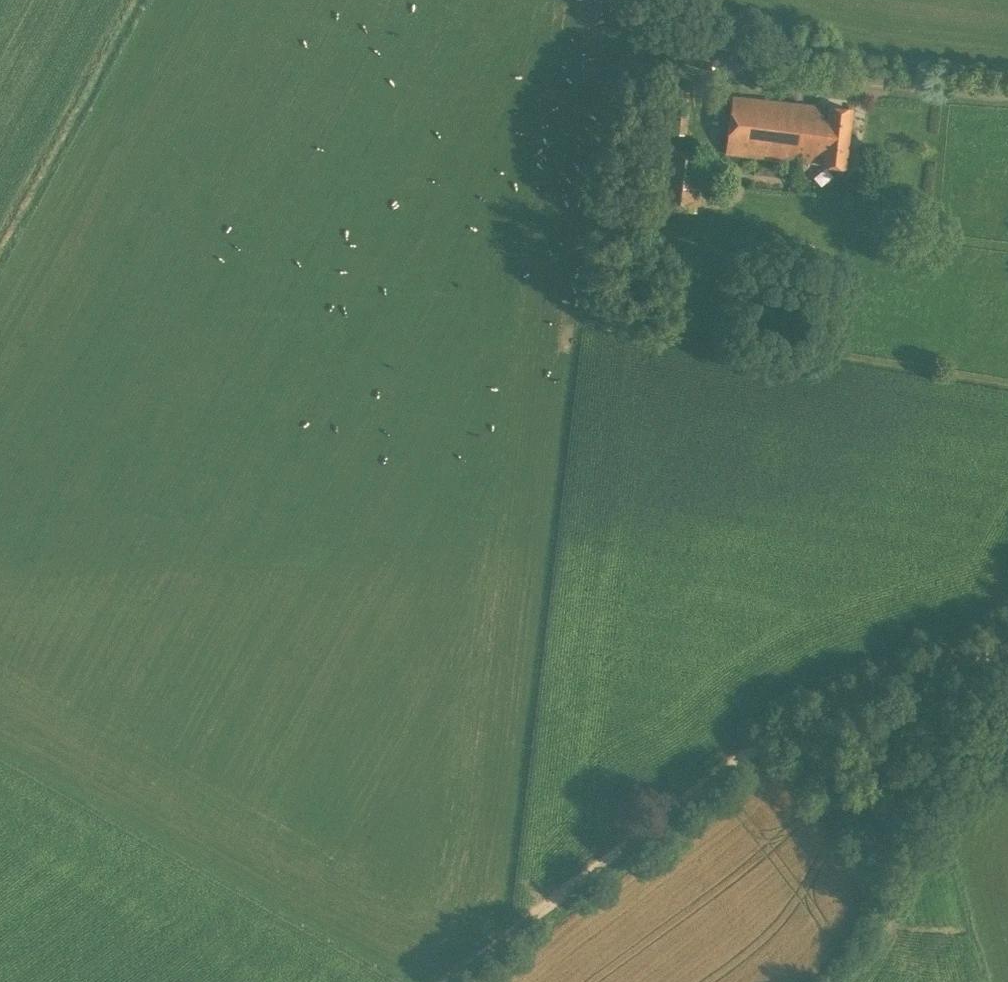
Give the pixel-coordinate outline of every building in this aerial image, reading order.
[(828,106),(828,108),(732,95),(724,154),(790,162),(788,179),(799,180),(801,163),(822,165),(822,166),(844,168),(851,109),(828,106)] [(702,152),(666,148),(659,208),(695,212),(702,152)]
